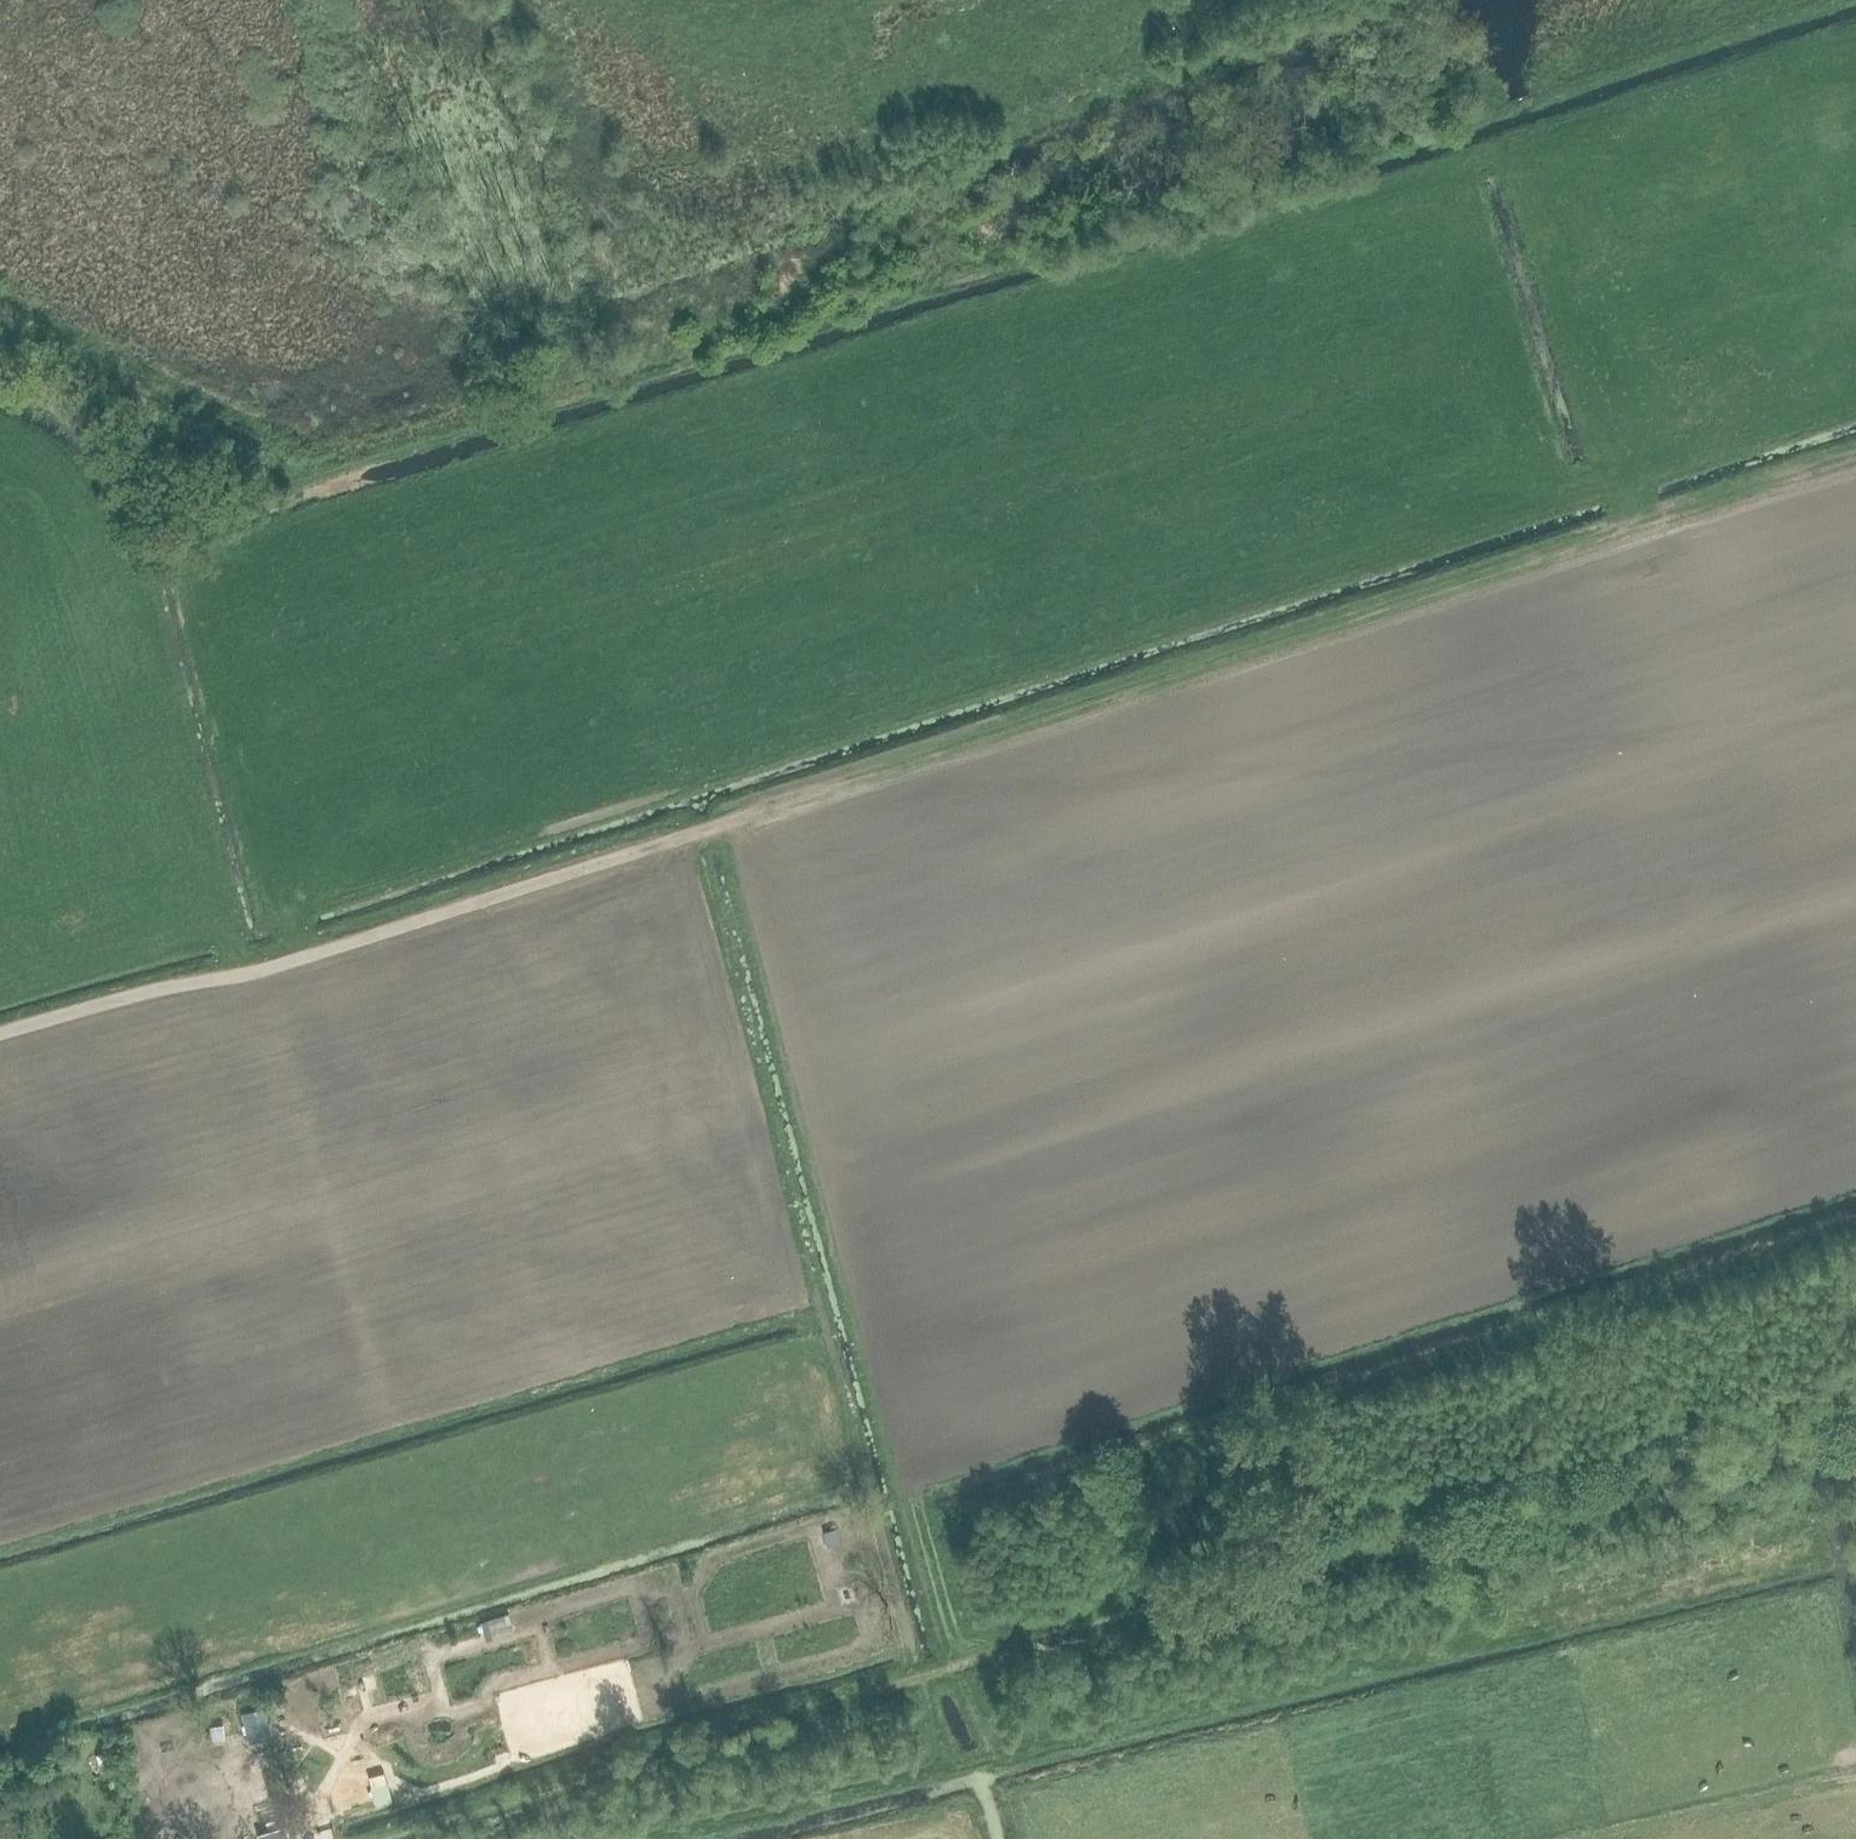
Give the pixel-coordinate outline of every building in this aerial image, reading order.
[(282,1700),(249,1707),(256,1739),(289,1731),(282,1700)] [(384,1771),(368,1775),(371,1786),(387,1782),(384,1771)] [(285,1828),(260,1835),(262,1838),(289,1838),(285,1828)]
